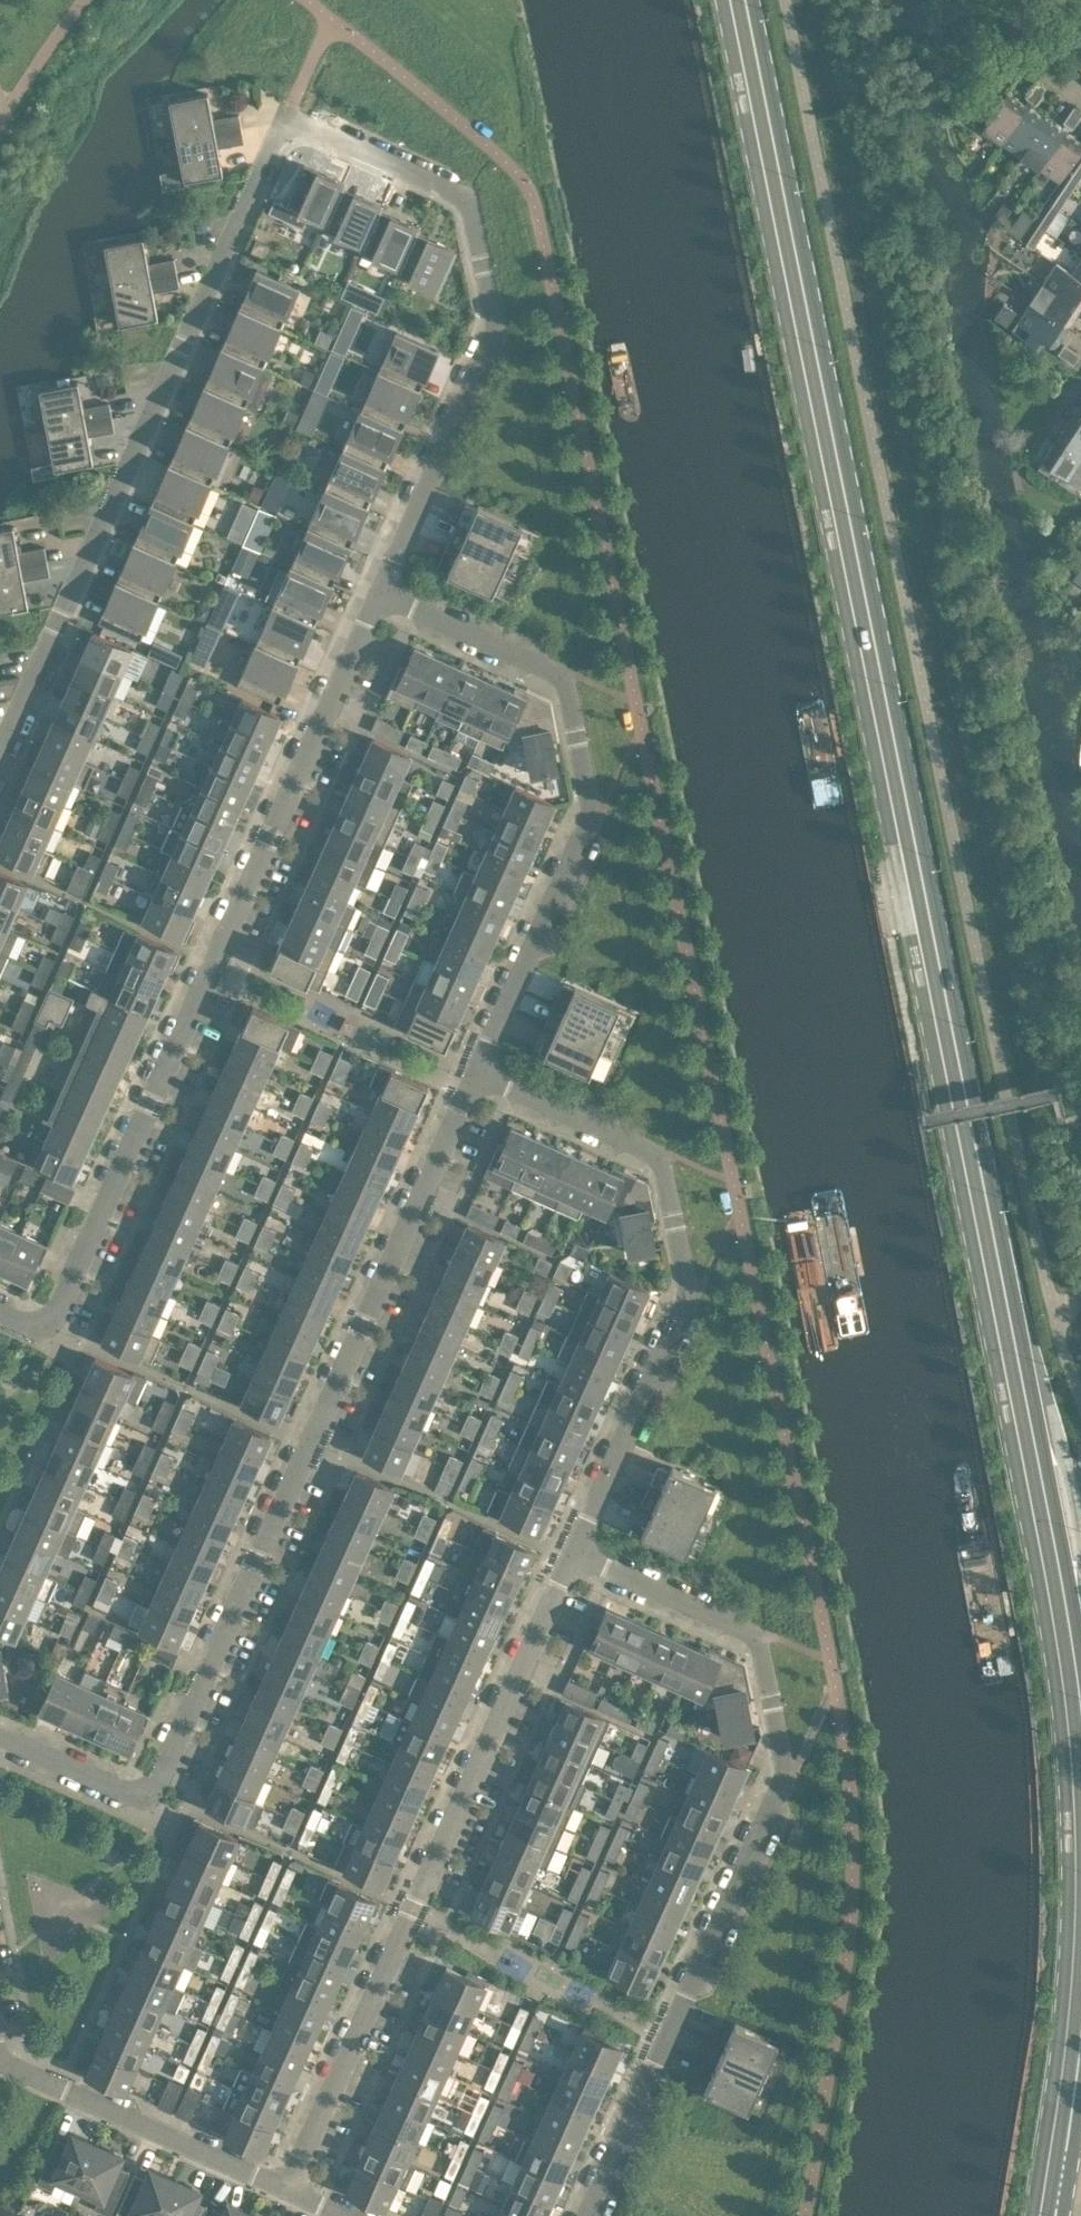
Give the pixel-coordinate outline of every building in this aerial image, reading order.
[(1009,62),(1002,73),(1014,80),(1021,69),(1009,62)] [(1046,87),(1036,80),(1031,89),(1041,95),(1046,87)] [(1026,97),(1035,103),(1041,95),(1031,89),(1026,97)] [(239,113),(212,118),(208,92),(169,99),(177,140),(241,128),(239,113)] [(1007,92),(982,129),(1002,143),(1027,105),(1007,92)] [(1027,105),(1002,143),(1021,155),(1046,118),(1027,105)] [(1074,105),(1069,114),(1078,120),(1080,116),(1080,110),(1074,105)] [(1063,122),(1073,128),(1078,120),(1069,114),(1063,122)] [(1046,118),(1021,155),(1040,168),(1065,130),(1046,118)] [(218,147),(244,142),(241,128),(177,140),(184,180),(222,173),(218,147)] [(1080,148),(1080,141),(1065,130),(1040,168),(1059,181),(1080,148)] [(304,163),(286,203),(274,198),(268,212),(301,227),(307,215),(324,223),(325,223),(341,186),(342,186),(344,182),(304,163)] [(1077,166),(1064,185),(1072,190),(1080,176),(1080,168),(1077,166)] [(1052,204),(1059,209),(1072,190),(1064,185),(1052,204)] [(322,227),(361,245),(378,209),(379,209),(381,204),(342,186),(341,186),(325,223),(324,223),(322,227)] [(1004,200),(992,218),(1001,224),(1013,205),(1004,200)] [(1059,209),(1052,204),(1039,223),(1046,228),(1059,209)] [(418,226),(379,209),(378,209),(361,245),(359,250),(398,267),(398,268),(415,231),(416,231),(418,226)] [(1015,220),(1009,230),(1021,237),(1027,228),(1015,220)] [(1026,242),(1034,247),(1046,228),(1039,223),(1026,242)] [(395,272),(436,291),(455,249),(416,231),(415,231),(398,268),(398,267),(395,272)] [(174,258),(148,263),(143,237),(104,244),(112,284),(177,272),(174,258)] [(256,238),(251,250),(263,256),(269,244),(256,238)] [(1071,271),(1080,278),(1080,256),(1071,271)] [(1056,261),(1043,281),(1080,306),(1080,305),(1080,278),(1071,271),(1056,261)] [(307,266),(301,277),(313,282),(316,276),(314,269),(307,266)] [(298,287),(257,269),(239,309),(280,327),(298,287)] [(119,324),(158,317),(153,291),(179,286),(177,272),(112,284),(119,324)] [(1080,306),(1043,281),(1030,300),(1068,325),(1080,306)] [(373,290),(365,307),(378,312),(385,296),(373,290)] [(1039,346),(1045,338),(1055,344),(1068,325),(1030,300),(1021,313),(1004,301),(994,316),(1039,346)] [(221,348),(263,366),(280,327),(239,309),(221,348)] [(322,330),(317,340),(328,345),(332,335),(322,330)] [(438,350),(396,331),(378,371),(420,390),(438,350)] [(350,341),(338,336),(333,348),(345,353),(350,341)] [(1064,342),(1057,352),(1065,357),(1072,348),(1064,342)] [(204,387),(245,405),(263,366),(221,348),(204,387)] [(1074,363),(1080,353),(1072,348),(1065,357),(1074,363)] [(306,367),(300,381),(309,386),(316,372),(306,367)] [(420,390),(378,371),(360,410),(402,429),(420,390)] [(330,381),(318,376),(313,388),(325,393),(330,381)] [(78,381),(40,388),(47,428),(112,416),(109,402),(83,407),(78,381)] [(186,426),(228,444),(245,405),(204,387),(186,426)] [(1069,421),(1080,429),(1080,403),(1069,421)] [(288,408),(283,421),(294,426),(299,413),(288,408)] [(402,429),(360,410),(343,449),(384,468),(402,429)] [(88,436),(114,431),(112,416),(47,428),(55,469),(57,468),(93,461),(88,436)] [(314,423),(300,417),(296,426),(309,432),(314,423)] [(1080,456),(1080,429),(1069,421),(1056,440),(1080,456)] [(168,465),(210,483),(228,444),(186,426),(168,465)] [(1080,484),(1080,456),(1056,440),(1043,460),(1080,484)] [(384,468),(343,449),(325,488),(367,507),(384,468)] [(299,458),(285,451),(278,465),(292,471),(299,458)] [(47,476),(59,474),(57,468),(55,469),(53,462),(45,463),(46,470),(47,476)] [(151,504),(192,522),(210,483),(168,465),(151,504)] [(254,483),(248,498),(258,502),(264,487),(254,483)] [(367,507),(325,488),(308,527),(349,546),(367,507)] [(133,543),(175,561),(192,522),(151,504),(133,543)] [(539,533),(477,506),(467,529),(528,556),(539,533)] [(233,522),(228,535),(241,541),(247,528),(233,522)] [(0,528),(0,569),(47,560),(44,546),(18,551),(13,525),(0,528)] [(349,546),(308,527),(290,566),(332,585),(349,546)] [(457,550),(519,578),(528,556),(467,529),(457,550)] [(248,530),(243,544),(260,551),(266,537),(248,530)] [(116,582),(157,601),(175,561),(133,543),(116,582)] [(242,545),(237,557),(253,564),(259,552),(242,545)] [(447,573),(508,601),(519,578),(457,550),(447,573)] [(50,575),(47,560),(0,569),(0,611),(28,606),(23,580),(50,575)] [(332,585),(290,566),(273,605),(314,624),(332,585)] [(98,621),(140,640),(157,601),(116,582),(98,621)] [(219,599),(216,604),(227,609),(236,589),(225,585),(219,599)] [(201,601),(194,616),(206,621),(213,607),(201,601)] [(314,624),(273,605),(255,644),(297,663),(314,624)] [(208,623),(200,639),(214,645),(215,646),(222,630),(208,623)] [(132,649),(94,632),(83,654),(122,672),(132,649)] [(153,643),(148,653),(161,659),(166,649),(153,643)] [(237,684),(279,703),(297,663),(255,644),(237,684)] [(415,707),(420,695),(437,656),(414,646),(405,666),(400,664),(386,694),(415,707)] [(122,672),(83,654),(74,676),(112,693),(122,672)] [(442,705),(459,666),(437,656),(420,695),(442,705)] [(442,705),(436,717),(458,727),(463,715),(481,676),(459,666),(442,705)] [(112,693),(74,676),(64,698),(102,715),(112,693)] [(480,737),(503,686),(481,676),(463,715),(458,727),(480,737)] [(180,681),(171,677),(164,691),(174,696),(180,681)] [(196,688),(187,684),(180,698),(190,703),(196,688)] [(502,747),(511,727),(526,693),(516,688),(515,692),(503,686),(480,737),(502,747)] [(158,705),(168,710),(174,696),(164,691),(158,705)] [(554,728),(549,703),(526,693),(511,727),(524,733),(532,773),(558,768),(550,729),(554,728)] [(102,715),(64,698),(54,720),(92,737),(102,715)] [(174,713),(183,717),(190,703),(180,698),(174,713)] [(242,698),(232,720),(232,721),(270,738),(281,716),(242,698)] [(210,738),(222,744),(222,743),(260,760),(270,738),(232,721),(232,720),(220,715),(210,738)] [(398,742),(404,729),(376,716),(371,729),(398,742)] [(92,737),(54,720),(44,742),(82,759),(83,759),(92,737)] [(161,725),(151,721),(145,735),(154,739),(161,725)] [(176,732),(167,728),(160,742),(170,746),(176,732)] [(138,749),(148,754),(154,739),(145,735),(138,749)] [(410,736),(406,745),(420,752),(425,742),(410,736)] [(410,754),(373,738),(364,759),(400,776),(410,754)] [(95,764),(83,759),(82,759),(44,742),(34,764),(72,781),(72,782),(84,788),(95,764)] [(154,757),(164,761),(170,746),(160,742),(154,757)] [(212,765),(251,782),(260,760),(222,743),(222,744),(212,765)] [(432,745),(428,755),(442,762),(447,752),(432,745)] [(457,768),(461,758),(447,752),(442,762),(457,768)] [(474,767),(489,774),(494,764),(479,758),(474,767)] [(412,781),(400,776),(364,759),(354,780),(403,802),(412,781)] [(72,781),(34,764),(24,786),(62,803),(72,782),(72,781)] [(141,769),(131,765),(125,779),(135,783),(141,769)] [(202,787),(241,804),(251,782),(212,765),(202,787)] [(157,776),(147,772),(141,786),(150,790),(157,776)] [(466,773),(460,788),(470,793),(476,778),(466,773)] [(445,778),(439,793),(448,798),(455,783),(445,778)] [(118,793),(128,798),(135,783),(125,779),(118,793)] [(403,802),(354,780),(345,801),(394,823),(403,802)] [(62,803),(24,786),(14,808),(53,825),(62,803)] [(134,800),(144,805),(150,790),(141,786),(134,800)] [(554,803),(516,786),(505,809),(544,826),(554,803)] [(192,809),(231,826),(241,804),(202,787),(192,809)] [(466,800),(456,796),(450,810),(460,814),(466,800)] [(445,804),(436,799),(429,814),(439,818),(445,804)] [(394,823),(345,801),(336,821),(384,844),(394,823)] [(173,827),(221,848),(231,826),(192,809),(183,805),(173,827)] [(53,825),(14,808),(4,830),(43,847),(43,846),(53,825)] [(121,813),(112,809),(105,823),(115,827),(121,813)] [(496,831),(534,848),(544,826),(505,809),(496,831)] [(444,824),(453,829),(460,814),(450,810),(444,824)] [(423,828),(433,833),(439,818),(429,814),(423,828)] [(91,816),(84,831),(96,836),(103,821),(91,816)] [(137,820),(127,816),(121,830),(131,834),(137,820)] [(384,844),(336,821),(326,842),(375,864),(384,844)] [(99,837),(108,842),(115,827),(105,823),(99,837)] [(443,824),(440,832),(458,840),(462,833),(453,829),(444,824),(443,824)] [(161,848),(173,853),(211,870),(221,848),(173,827),(171,826),(161,848)] [(43,846),(43,847),(4,830),(0,840),(0,855),(45,875),(55,852),(43,846)] [(114,844),(124,849),(131,834),(121,830),(114,844)] [(486,852),(524,870),(534,848),(496,831),(486,852)] [(446,844),(437,840),(430,854),(440,858),(446,844)] [(427,845),(417,841),(411,855),(420,860),(427,845)] [(375,864),(326,842),(317,863),(354,880),(366,885),(375,864)] [(102,857),(92,852),(85,867),(95,871),(102,857)] [(476,875),(514,892),(524,870),(486,852),(476,874),(476,875)] [(163,875),(201,892),(211,870),(173,853),(163,875)] [(424,869),(433,873),(440,858),(430,854),(424,869)] [(404,870),(414,875),(420,860),(411,855),(404,870)] [(117,864),(108,860),(101,874),(111,878),(117,864)] [(78,863),(66,889),(79,895),(85,893),(89,886),(95,871),(85,867),(78,863)] [(344,900),(354,880),(317,863),(308,884),(344,900)] [(476,874),(464,868),(453,892),(465,897),(466,896),(504,914),(514,892),(476,875),(476,874)] [(0,871),(0,898),(16,906),(27,883),(0,871)] [(95,888),(104,893),(111,878),(101,874),(95,888)] [(153,897),(191,914),(201,892),(163,875),(153,897)] [(408,887),(398,883),(392,897),(402,901),(408,887)] [(344,900),(308,884),(298,904),(335,921),(347,926),(356,906),(344,900)] [(427,888),(417,884),(410,898),(420,902),(427,888)] [(456,918),(494,936),(504,914),(466,896),(465,897),(456,918)] [(185,938),(191,924),(188,922),(191,914),(153,897),(143,919),(185,938)] [(385,912),(395,916),(402,901),(392,897),(385,912)] [(0,898),(0,925),(7,928),(16,906),(0,898)] [(404,913),(414,917),(420,902),(410,898),(404,913)] [(335,921),(298,904),(289,925),(326,942),(326,941),(335,921)] [(75,915),(65,911),(59,925),(69,930),(75,915)] [(91,921),(82,917),(75,931),(85,935),(91,921)] [(446,940),(485,958),(494,936),(456,918),(446,940)] [(389,929),(380,924),(373,938),(383,943),(389,929)] [(7,928),(0,925),(0,951),(7,954),(17,932),(7,928)] [(53,940),(62,944),(69,930),(59,925),(53,940)] [(338,947),(326,941),(326,942),(289,925),(280,946),(329,968),(338,947)] [(173,965),(179,951),(127,928),(118,950),(166,971),(169,963),(173,965)] [(407,932),(397,928),(391,942),(401,946),(407,932)] [(69,946),(79,950),(85,935),(75,931),(69,946)] [(367,953),(376,957),(383,943),(373,938),(367,953)] [(436,962),(475,979),(485,958),(446,940),(436,962)] [(384,957),(394,961),(401,946),(391,942),(384,957)] [(270,967),(319,989),(329,968),(280,946),(270,967)] [(108,971),(156,992),(166,971),(118,950),(108,971)] [(55,959),(46,955),(39,969),(49,974),(55,959)] [(414,979),(465,1002),(475,979),(436,962),(424,957),(414,979)] [(57,973),(66,977),(73,962),(63,958),(57,973)] [(371,970),(361,966),(355,980),(364,985),(371,970)] [(33,984),(43,988),(49,974),(39,969),(33,984)] [(99,991),(147,1013),(156,992),(108,971),(99,991)] [(387,976),(377,972),(371,986),(381,991),(387,976)] [(404,1001),(455,1023),(465,1002),(414,979),(404,1001)] [(348,995),(358,999),(364,985),(355,980),(348,995)] [(364,1000),(374,1005),(381,991),(371,986),(364,1000)] [(636,1013),(574,986),(564,1009),(626,1036),(636,1013)] [(38,1013),(61,1023),(72,998),(50,988),(38,1013)] [(54,1121),(91,1137),(147,1013),(99,991),(94,989),(88,1002),(104,1010),(54,1121)] [(36,1003),(26,999),(20,1013),(29,1018),(36,1003)] [(394,1023),(445,1046),(455,1023),(404,1001),(394,1023)] [(301,1028),(253,1006),(243,1027),(279,1044),(291,1049),(301,1028)] [(554,1031),(616,1058),(626,1036),(564,1009),(554,1031)] [(13,1028),(23,1032),(29,1018),(20,1013),(13,1028)] [(358,1024),(345,1017),(340,1028),(352,1035),(358,1024)] [(47,1023),(37,1019),(3,1097),(13,1101),(47,1023)] [(279,1044),(243,1027),(234,1048),(270,1064),(279,1044)] [(544,1053),(605,1081),(616,1058),(554,1031),(544,1053)] [(6,1043),(0,1057),(10,1061),(16,1047),(6,1043)] [(225,1069),(260,1085),(270,1064),(234,1048),(225,1069)] [(332,1055),(319,1049),(314,1059),(327,1065),(332,1055)] [(3,1076),(10,1061),(0,1057),(0,1074),(3,1076)] [(352,1063),(338,1057),(334,1068),(347,1074),(352,1063)] [(309,1071),(322,1077),(327,1065),(314,1059),(309,1071)] [(428,1084),(380,1063),(370,1085),(382,1091),(382,1090),(418,1106),(428,1084)] [(329,1079),(342,1085),(347,1074),(334,1068),(329,1079)] [(215,1090),(251,1106),(260,1085),(225,1069),(215,1090)] [(206,1110),(242,1127),(251,1106),(215,1090),(206,1110)] [(314,1096),(301,1090),(296,1101),(309,1107),(314,1096)] [(418,1106),(382,1090),(382,1091),(373,1110),(409,1127),(418,1106)] [(333,1105),(320,1099),(315,1109),(328,1115),(333,1105)] [(291,1112),(304,1118),(309,1107),(296,1101),(291,1112)] [(310,1121),(323,1127),(328,1115),(315,1109),(310,1121)] [(197,1131),(232,1147),(242,1127),(206,1110),(197,1131)] [(364,1131),(399,1147),(409,1127),(373,1110),(364,1131)] [(45,1142),(82,1158),(91,1137),(54,1121),(45,1142)] [(517,1175),(534,1136),(512,1126),(502,1147),(497,1144),(484,1175),(511,1187),(516,1174),(517,1175)] [(187,1152),(223,1168),(232,1147),(197,1131),(187,1152)] [(354,1152),(390,1168),(399,1147),(364,1131),(354,1152)] [(295,1138),(282,1132),(277,1142),(290,1148),(295,1138)] [(516,1174),(511,1187),(533,1197),(556,1146),(534,1136),(517,1175),(516,1174)] [(314,1146),(301,1140),(296,1151),(309,1157),(314,1146)] [(35,1163),(72,1180),(82,1158),(45,1142),(35,1163)] [(272,1154),(285,1160),(290,1148),(277,1142),(272,1154)] [(555,1207),(578,1156),(556,1146),(533,1197),(555,1207)] [(291,1162),(304,1168),(309,1157),(296,1151),(291,1162)] [(178,1173),(214,1189),(223,1168),(187,1152),(178,1173)] [(345,1173),(381,1189),(390,1168),(354,1152),(345,1173)] [(17,1162),(3,1156),(0,1162),(0,1166),(13,1172),(17,1162)] [(578,1217),(583,1205),(583,1204),(600,1166),(578,1156),(555,1207),(578,1217)] [(35,1182),(39,1172),(25,1166),(21,1175),(35,1182)] [(614,1168),(612,1171),(600,1166),(583,1204),(583,1205),(605,1215),(609,1207),(608,1207),(624,1172),(614,1168)] [(609,1207),(621,1212),(629,1253),(656,1247),(648,1208),(652,1208),(647,1183),(624,1172),(608,1207),(609,1207)] [(214,1189),(178,1173),(169,1193),(205,1209),(214,1189)] [(276,1179),(263,1173),(259,1184),(272,1190),(276,1179)] [(336,1193),(371,1210),(381,1189),(345,1173),(336,1193)] [(69,1201),(74,1188),(47,1176),(41,1189),(69,1201)] [(296,1188),(282,1182),(278,1192),(291,1198),(296,1188)] [(254,1195),(267,1201),(272,1190),(259,1184),(254,1195)] [(273,1204),(286,1210),(291,1198),(278,1192),(273,1204)] [(205,1209),(169,1193),(159,1214),(195,1230),(205,1209)] [(326,1214),(362,1230),(371,1210),(336,1193),(326,1214)] [(471,1202),(466,1215),(493,1227),(499,1214),(471,1202)] [(195,1230),(159,1214),(150,1235),(186,1251),(195,1230)] [(317,1235),(353,1251),(362,1230),(326,1214),(317,1235)] [(258,1221),(245,1215),(240,1225),(253,1231),(258,1221)] [(521,1226),(506,1220),(501,1231),(516,1237),(521,1226)] [(4,1271),(21,1233),(0,1223),(0,1269),(4,1271)] [(277,1229),(264,1223),(259,1234),(272,1240),(277,1229)] [(503,1239),(468,1223),(458,1245),(494,1261),(503,1239)] [(235,1237),(248,1243),(253,1231),(240,1225),(235,1237)] [(528,1229),(523,1241),(537,1247),(542,1235),(528,1229)] [(36,1261),(41,1263),(49,1245),(21,1233),(4,1271),(27,1281),(36,1261)] [(254,1245),(267,1251),(272,1240),(259,1234),(254,1245)] [(186,1251),(150,1235),(141,1256),(177,1272),(186,1251)] [(353,1251),(317,1235),(308,1256),(344,1272),(353,1251)] [(552,1254),(557,1242),(542,1235),(537,1247),(552,1254)] [(576,1242),(571,1254),(585,1260),(590,1249),(576,1242)] [(494,1261),(458,1245),(449,1266),(484,1282),(494,1261)] [(177,1272),(141,1256),(131,1276),(167,1292),(177,1272)] [(239,1262),(226,1256),(221,1267),(234,1273),(239,1262)] [(344,1272),(308,1256),(298,1276),(334,1293),(344,1272)] [(552,1262),(539,1256),(534,1268),(547,1274),(552,1262)] [(554,1274),(565,1279),(572,1265),(561,1260),(554,1274)] [(258,1271),(245,1265),(240,1275),(253,1281),(258,1271)] [(439,1286),(475,1302),(484,1282),(449,1266),(439,1286)] [(216,1278),(229,1284),(234,1273),(221,1267),(216,1278)] [(649,1289),(610,1272),(600,1294),(638,1312),(649,1289)] [(235,1287),(248,1293),(253,1281),(240,1275),(235,1287)] [(167,1292),(131,1276),(122,1297),(158,1313),(167,1292)] [(334,1293),(298,1276),(289,1297),(325,1313),(334,1293)] [(562,1287),(551,1282),(544,1296),(556,1301),(562,1287)] [(430,1307),(466,1323),(475,1302),(439,1286),(430,1307)] [(538,1294),(524,1288),(520,1298),(534,1304),(538,1294)] [(580,1312),(628,1334),(638,1312),(600,1294),(590,1290),(580,1312)] [(538,1311),(550,1316),(556,1301),(544,1296),(538,1311)] [(113,1318),(149,1334),(149,1333),(158,1313),(122,1297),(113,1318)] [(325,1313),(289,1297),(280,1318),(316,1334),(325,1313)] [(221,1304),(208,1298),(203,1308),(216,1314),(221,1304)] [(515,1308),(529,1314),(534,1304),(520,1298),(515,1308)] [(240,1312),(226,1306),(222,1317),(235,1323),(240,1312)] [(421,1328),(457,1344),(466,1323),(430,1307),(421,1328)] [(198,1320),(211,1326),(216,1314),(203,1308),(198,1320)] [(570,1334),(619,1355),(628,1334),(580,1312),(570,1334)] [(217,1328),(230,1334),(235,1323),(222,1317),(217,1328)] [(103,1339),(151,1361),(161,1339),(149,1333),(149,1334),(113,1318),(103,1339)] [(316,1334),(280,1318),(270,1339),(306,1355),(316,1334)] [(543,1331),(531,1326),(525,1340),(536,1345),(543,1331)] [(457,1344),(421,1328),(411,1349),(447,1365),(457,1344)] [(519,1336),(506,1330),(501,1339),(515,1345),(519,1336)] [(560,1356),(570,1361),(570,1360),(609,1377),(619,1355),(570,1334),(560,1356)] [(202,1345),(189,1339),(184,1350),(197,1356),(202,1345)] [(306,1355),(270,1339),(261,1359),(297,1376),(306,1355)] [(497,1349),(510,1355),(515,1345),(501,1339),(497,1349)] [(518,1354),(530,1360),(536,1345),(525,1340),(518,1354)] [(221,1354),(208,1348),(203,1358),(216,1364),(221,1354)] [(447,1365),(411,1349),(402,1369),(438,1385),(447,1365)] [(179,1361),(192,1367),(197,1356),(184,1350),(179,1361)] [(144,1378),(95,1357),(85,1379),(123,1397),(134,1401),(144,1378)] [(198,1370),(211,1376),(216,1364),(203,1358),(198,1370)] [(252,1380),(288,1396),(297,1376),(261,1359),(252,1380)] [(570,1360),(570,1361),(560,1382),(599,1399),(609,1377),(570,1360)] [(16,1365),(5,1374),(14,1385),(25,1376),(16,1365)] [(438,1385),(402,1369),(393,1390),(429,1406),(438,1385)] [(523,1375),(511,1370),(505,1384),(517,1389),(523,1375)] [(500,1377),(487,1371),(483,1381),(496,1387),(500,1377)] [(538,1399),(589,1421),(599,1399),(560,1382),(548,1377),(538,1399)] [(75,1401),(114,1419),(123,1397),(85,1379),(75,1401)] [(242,1402),(278,1418),(288,1396),(252,1380),(242,1402)] [(478,1391),(492,1397),(496,1387),(483,1381),(478,1391)] [(498,1398),(510,1404),(517,1389),(505,1384),(498,1398)] [(429,1406),(393,1390),(384,1411),(419,1427),(429,1406)] [(176,1403),(164,1398),(158,1412),(169,1417),(176,1403)] [(528,1421),(540,1427),(541,1426),(579,1443),(589,1421),(538,1399),(528,1421)] [(65,1423),(104,1441),(114,1419),(75,1401),(65,1423)] [(194,1414),(181,1408),(176,1419),(189,1425),(194,1414)] [(374,1432),(410,1448),(419,1427),(384,1411),(374,1432)] [(151,1427),(163,1432),(169,1417),(158,1412),(151,1427)] [(482,1419),(468,1413),(464,1422),(478,1428),(482,1419)] [(503,1419),(491,1413),(485,1428),(497,1433),(503,1419)] [(171,1430),(184,1436),(189,1425),(176,1419),(171,1430)] [(270,1435),(234,1419),(225,1441),(260,1457),(270,1435)] [(459,1432),(473,1438),(478,1428),(464,1422),(459,1432)] [(55,1445),(94,1462),(104,1441),(65,1423),(55,1445)] [(540,1427),(531,1447),(531,1448),(569,1465),(579,1443),(541,1426),(540,1427)] [(479,1442),(490,1448),(497,1433),(485,1428),(479,1442)] [(365,1453),(400,1469),(410,1448),(374,1432),(365,1453)] [(215,1461),(251,1477),(260,1457),(225,1441),(215,1461)] [(156,1447),(144,1442),(138,1456),(150,1461),(156,1447)] [(531,1447),(519,1442),(508,1465),(521,1471),(521,1470),(559,1487),(569,1465),(531,1448),(531,1447)] [(46,1467),(84,1484),(94,1462),(55,1445),(46,1467)] [(175,1456),(162,1450),(157,1460),(170,1466),(175,1456)] [(463,1460),(450,1454),(445,1464),(459,1470),(463,1460)] [(132,1470),(143,1476),(150,1461),(138,1456),(132,1470)] [(483,1463),(472,1457),(465,1472),(477,1477),(483,1463)] [(152,1472),(165,1477),(170,1466),(157,1460),(152,1472)] [(206,1482),(242,1498),(251,1477),(215,1461),(206,1482)] [(441,1474),(454,1480),(459,1470),(445,1464),(441,1474)] [(703,1480),(672,1466),(661,1489),(718,1514),(728,1491),(703,1480)] [(36,1489),(74,1506),(84,1484),(46,1467),(36,1489)] [(521,1470),(521,1471),(511,1492),(549,1509),(559,1487),(521,1470)] [(392,1487),(357,1471),(347,1492),(383,1508),(392,1487)] [(459,1486),(471,1491),(477,1477),(465,1472),(459,1486)] [(197,1503),(232,1519),(242,1498),(206,1482),(197,1503)] [(136,1491),(125,1486),(118,1500),(130,1505),(136,1491)] [(543,1533),(548,1523),(544,1521),(549,1509),(511,1492),(500,1487),(490,1510),(543,1533)] [(36,1489),(26,1511),(64,1528),(75,1533),(85,1511),(74,1506),(36,1489)] [(718,1514),(661,1489),(652,1511),(708,1536),(718,1514)] [(157,1497),(143,1491),(139,1502),(152,1508),(157,1497)] [(383,1508),(347,1492),(338,1513),(374,1529),(383,1508)] [(112,1514),(123,1520),(130,1505),(118,1500),(112,1514)] [(134,1513),(147,1519),(152,1508),(139,1502),(134,1513)] [(187,1524),(223,1540),(232,1519),(197,1503),(187,1524)] [(64,1528),(26,1511),(16,1533),(54,1550),(65,1555),(75,1533),(64,1528)] [(685,1553),(698,1558),(708,1536),(652,1511),(641,1534),(685,1553)] [(328,1534),(364,1550),(374,1529),(338,1513),(328,1534)] [(436,1521),(422,1515),(418,1524),(432,1530),(436,1521)] [(453,1520),(445,1516),(438,1533),(446,1536),(453,1520)] [(223,1540),(187,1524),(178,1544),(214,1560),(223,1540)] [(413,1534),(427,1540),(432,1530),(418,1524),(413,1534)] [(527,1560),(531,1562),(537,1551),(484,1527),(475,1549),(522,1570),(527,1560)] [(116,1535),(105,1530),(99,1544),(110,1549),(116,1535)] [(6,1555),(44,1572),(54,1550),(16,1533),(6,1555)] [(138,1539),(125,1533),(120,1543),(133,1549),(138,1539)] [(430,1549),(438,1553),(446,1536),(438,1533),(430,1549)] [(319,1555),(355,1571),(364,1550),(328,1534),(319,1555)] [(115,1555),(128,1560),(133,1549),(120,1543),(115,1555)] [(92,1558),(104,1563),(110,1549),(99,1544),(92,1558)] [(214,1560),(178,1544),(169,1565),(205,1581),(214,1560)] [(522,1570),(475,1549),(465,1570),(513,1591),(522,1570)] [(6,1555),(0,1569),(0,1579),(35,1594),(46,1599),(56,1577),(44,1572),(6,1555)] [(310,1575),(346,1591),(355,1571),(319,1555),(310,1575)] [(417,1562),(404,1556),(399,1566),(413,1572),(417,1562)] [(434,1561),(426,1558),(419,1574),(427,1578),(434,1561)] [(205,1581),(169,1565),(159,1586),(195,1602),(205,1581)] [(395,1576),(408,1582),(413,1572),(399,1566),(395,1576)] [(465,1570),(456,1591),(468,1596),(503,1612),(513,1591),(465,1570)] [(97,1579),(85,1574),(79,1588),(91,1593),(97,1579)] [(119,1580),(106,1574),(102,1585),(115,1591),(119,1580)] [(411,1591),(419,1594),(427,1578),(419,1574),(411,1591)] [(301,1596),(336,1612),(346,1591),(310,1575),(301,1596)] [(25,1616),(35,1594),(0,1579),(0,1605),(25,1616)] [(97,1596),(110,1602),(115,1591),(102,1585),(97,1596)] [(195,1602),(159,1586),(150,1607),(186,1623),(195,1602)] [(73,1602),(84,1607),(91,1593),(79,1588),(73,1602)] [(291,1617),(327,1633),(336,1612),(301,1596),(291,1617)] [(503,1612),(468,1596),(458,1617),(494,1633),(503,1612)] [(398,1604),(385,1598),(381,1607),(394,1613),(398,1604)] [(416,1603),(408,1599),(400,1616),(408,1619),(416,1603)] [(138,1601),(128,1622),(176,1644),(186,1623),(150,1607),(138,1601)] [(7,1634),(6,1635),(15,1639),(25,1616),(0,1605),(0,1631),(7,1634)] [(376,1617),(390,1623),(394,1613),(381,1607),(376,1617)] [(599,1628),(593,1625),(585,1642),(591,1645),(591,1646),(613,1656),(631,1618),(608,1608),(599,1628)] [(83,1627),(94,1632),(100,1617),(89,1612),(83,1627)] [(393,1632),(401,1636),(408,1619),(400,1616),(393,1632)] [(282,1638),(318,1654),(327,1633),(291,1617),(282,1638)] [(494,1633),(458,1617),(449,1638),(485,1654),(494,1633)] [(60,1632),(71,1637),(77,1623),(66,1618),(60,1632)] [(635,1666),(652,1628),(631,1618),(613,1656),(635,1666)] [(115,1624),(110,1635),(124,1642),(129,1630),(115,1624)] [(657,1676),(674,1638),(652,1628),(635,1666),(657,1676)] [(138,1648),(143,1637),(129,1630),(124,1642),(138,1648)] [(8,1688),(1,1647),(6,1635),(7,1634),(0,1631),(0,1689),(8,1688)] [(485,1654),(449,1638),(439,1633),(429,1654),(475,1675),(485,1654)] [(318,1654),(282,1638),(273,1658),(308,1674),(318,1654)] [(679,1686),(696,1648),(674,1638),(657,1676),(679,1686)] [(380,1645),(366,1639),(362,1649),(375,1655),(380,1645)] [(173,1665),(178,1652),(151,1640),(145,1653),(173,1665)] [(51,1656),(61,1660),(67,1645),(56,1641),(50,1655),(51,1656)] [(397,1645),(389,1641),(382,1657),(390,1661),(397,1645)] [(709,1648),(707,1652),(696,1648),(679,1686),(702,1696),(705,1689),(704,1689),(721,1653),(709,1648)] [(357,1659),(371,1665),(375,1655),(362,1649),(357,1659)] [(42,1660),(58,1668),(62,1660),(61,1660),(51,1656),(50,1655),(45,1653),(42,1660)] [(745,1689),(748,1688),(743,1663),(721,1653),(704,1689),(705,1689),(716,1694),(725,1736),(753,1731),(745,1689)] [(475,1675),(429,1654),(420,1675),(430,1679),(466,1695),(475,1675)] [(374,1675),(382,1678),(390,1661),(382,1657),(374,1675)] [(308,1674),(273,1658),(263,1679),(299,1695),(308,1674)] [(56,1672),(39,1710),(62,1720),(79,1682),(56,1672)] [(420,1675),(411,1695),(421,1700),(457,1716),(466,1695),(430,1679),(420,1675)] [(124,1702),(129,1690),(106,1679),(100,1691),(101,1692),(84,1730),(106,1740),(123,1702),(124,1702)] [(299,1695),(263,1679),(254,1700),(290,1716),(299,1695)] [(563,1692),(591,1705),(597,1692),(569,1679),(563,1692)] [(361,1687),(348,1681),(343,1690),(357,1696),(361,1687)] [(84,1730),(101,1692),(100,1691),(79,1682),(62,1720),(84,1730)] [(378,1686),(370,1683),(363,1699),(371,1703),(378,1686)] [(339,1700),(352,1706),(357,1696),(343,1690),(339,1700)] [(355,1716),(363,1720),(371,1703),(363,1699),(355,1716)] [(556,1710),(561,1712),(556,1722),(600,1742),(609,1720),(561,1699),(556,1710)] [(604,1699),(599,1708),(613,1715),(618,1705),(604,1699)] [(290,1716),(254,1700),(245,1720),(280,1737),(290,1716)] [(457,1716),(421,1700),(411,1721),(447,1737),(457,1716)] [(128,1750),(138,1730),(143,1732),(151,1714),(124,1702),(123,1702),(106,1740),(128,1750)] [(628,1721),(633,1711),(618,1705),(613,1715),(628,1721)] [(636,1725),(650,1731),(655,1721),(640,1715),(636,1725)] [(392,1737),(402,1742),(438,1758),(447,1737),(411,1721),(401,1716),(392,1737)] [(280,1737),(245,1720),(235,1741),(271,1757),(280,1737)] [(342,1728),(329,1722),(325,1732),(338,1738),(342,1728)] [(600,1742),(556,1722),(547,1743),(590,1763),(600,1742)] [(683,1739),(687,1729),(673,1723),(668,1733),(683,1739)] [(359,1728),(351,1725),(344,1741),(352,1744),(359,1728)] [(320,1742),(334,1748),(338,1738),(325,1732),(320,1742)] [(668,1743),(658,1738),(652,1752),(662,1757),(668,1743)] [(271,1757),(235,1741),(226,1762),(262,1778),(271,1757)] [(336,1758),(344,1762),(352,1744),(344,1741),(336,1758)] [(736,1741),(728,1759),(746,1766),(753,1748),(736,1741)] [(438,1758),(402,1742),(393,1763),(428,1779),(438,1758)] [(647,1746),(638,1742),(631,1756),(641,1761),(647,1746)] [(590,1763),(547,1743),(538,1764),(581,1783),(590,1763)] [(741,1780),(746,1782),(751,1769),(708,1750),(698,1773),(736,1790),(741,1780)] [(645,1767),(655,1771),(662,1757),(652,1752),(645,1767)] [(625,1771),(634,1775),(641,1761),(631,1756),(625,1771)] [(217,1783),(252,1799),(262,1778),(226,1762),(217,1783)] [(428,1779),(393,1763),(383,1784),(419,1800),(428,1779)] [(324,1770),(310,1764),(306,1773),(320,1779),(324,1770)] [(586,1785),(581,1783),(538,1764),(529,1784),(573,1805),(577,1806),(586,1785)] [(341,1770),(333,1766),(325,1782),(333,1786),(341,1770)] [(302,1783),(315,1789),(320,1779),(306,1773),(302,1783)] [(688,1795),(726,1812),(736,1790),(698,1773),(688,1795)] [(318,1800),(326,1803),(333,1786),(325,1782),(318,1800)] [(648,1787),(639,1782),(632,1796),(642,1800),(648,1787)] [(207,1804),(243,1820),(252,1799),(217,1783),(207,1804)] [(419,1800),(383,1784),(374,1804),(410,1821),(419,1800)] [(573,1805),(529,1784),(519,1805),(564,1826),(573,1805)] [(629,1788),(619,1784),(613,1798),(622,1802),(629,1788)] [(678,1817),(717,1834),(726,1812),(688,1795),(678,1816),(678,1817)] [(626,1811),(635,1815),(642,1800),(632,1796),(626,1811)] [(606,1812),(616,1817),(622,1802),(613,1798),(606,1812)] [(410,1821),(374,1804),(365,1825),(400,1841),(410,1821)] [(305,1811),(292,1805),(287,1815),(301,1821),(305,1811)] [(564,1826),(519,1805),(510,1826),(555,1846),(564,1826)] [(322,1811),(314,1808),(307,1824),(315,1827),(322,1811)] [(678,1816),(671,1812),(661,1836),(668,1839),(707,1856),(717,1834),(678,1817),(678,1816)] [(283,1825),(296,1831),(301,1821),(287,1815),(283,1825)] [(190,1830),(194,1832),(190,1842),(229,1859),(238,1838),(195,1818),(190,1830)] [(354,1820),(345,1841),(355,1846),(391,1862),(400,1841),(365,1825),(354,1820)] [(299,1841),(307,1845),(315,1827),(307,1824),(299,1841)] [(610,1829),(600,1825),(594,1839),(604,1843),(610,1829)] [(555,1846),(510,1826),(501,1847),(536,1863),(545,1867),(555,1846)] [(629,1830),(619,1826),(613,1840),(622,1844),(629,1830)] [(587,1854),(597,1858),(604,1843),(594,1839),(587,1854)] [(658,1860),(697,1878),(707,1856),(668,1839),(658,1860)] [(606,1855),(616,1859),(622,1844),(613,1840),(606,1855)] [(229,1859),(190,1842),(181,1863),(219,1880),(229,1859)] [(112,1864),(121,1856),(112,1845),(103,1853),(112,1864)] [(391,1874),(387,1872),(391,1862),(355,1846),(345,1868),(386,1886),(391,1874)] [(536,1863),(501,1847),(491,1867),(527,1884),(536,1863)] [(282,1863),(274,1860),(266,1876),(274,1880),(282,1863)] [(648,1882),(687,1900),(697,1878),(658,1860),(648,1882)] [(219,1880),(181,1863),(171,1884),(210,1901),(219,1880)] [(296,1870),(288,1866),(280,1883),(288,1886),(296,1870)] [(527,1884),(491,1867),(482,1888),(518,1904),(527,1884)] [(591,1871),(582,1867),(575,1881),(585,1885),(591,1871)] [(609,1874),(599,1870),(593,1884),(603,1888),(609,1874)] [(259,1893),(267,1897),(274,1880),(266,1876),(259,1893)] [(379,1901),(329,1878),(319,1900),(329,1904),(365,1921),(369,1911),(374,1913),(379,1901)] [(569,1895),(578,1900),(585,1885),(575,1881),(569,1895)] [(639,1904),(677,1922),(687,1900),(648,1882),(639,1904)] [(273,1899),(281,1903),(288,1886),(280,1883),(273,1899)] [(210,1901),(171,1884),(162,1904),(201,1922),(210,1901)] [(586,1899),(596,1903),(603,1888),(593,1884),(586,1899)] [(507,1925),(517,1930),(527,1909),(518,1904),(482,1888),(472,1910),(492,1919),(489,1925),(504,1931),(507,1925)] [(263,1905),(255,1901),(253,1907),(243,1903),(238,1914),(248,1918),(256,1921),(263,1905)] [(201,1922),(162,1904),(152,1925),(191,1943),(201,1922)] [(329,1904),(320,1925),(355,1941),(365,1921),(329,1904)] [(629,1926),(667,1944),(677,1922),(639,1904),(629,1926)] [(277,1911),(269,1908),(262,1924),(270,1928),(277,1911)] [(573,1912),(563,1908),(557,1922),(566,1926),(573,1912)] [(589,1918),(579,1914),(573,1928),(583,1932),(589,1918)] [(240,1935),(248,1938),(256,1921),(248,1918),(240,1935)] [(307,1920),(298,1941),(346,1962),(355,1941),(320,1925),(307,1920)] [(550,1937),(560,1941),(566,1926),(557,1922),(550,1937)] [(254,1941),(262,1944),(270,1928),(262,1924),(254,1941)] [(204,1949),(191,1943),(152,1925),(143,1947),(182,1964),(195,1970),(204,1949)] [(619,1948),(657,1966),(667,1944),(629,1926),(619,1948)] [(566,1943),(576,1947),(583,1932),(573,1928),(566,1943)] [(289,1961),(337,1983),(346,1962),(298,1941),(289,1961)] [(244,1947),(236,1943),(229,1960),(237,1963),(244,1947)] [(172,1985),(182,1964),(143,1947),(134,1967),(172,1985)] [(609,1971),(610,1972),(607,1978),(624,1986),(627,1979),(647,1988),(657,1966),(619,1948),(609,1971)] [(258,1953),(250,1949),(243,1966),(251,1970),(258,1953)] [(221,1976),(229,1980),(237,1963),(229,1960),(221,1976)] [(279,1982),(291,1988),(327,2004),(337,1983),(289,1961),(279,1982)] [(235,1983),(243,1986),(251,1970),(243,1966),(235,1983)] [(484,1983),(486,1978),(469,1970),(466,1975),(447,1966),(436,1989),(475,2007),(485,1984),(484,1983)] [(185,1990),(172,1985),(134,1967),(124,1988),(163,2005),(176,2011),(185,1990)] [(225,1989),(218,1985),(210,2002),(218,2005),(225,1989)] [(163,2005),(124,1988),(115,2009),(154,2026),(163,2005)] [(282,2009),(318,2025),(327,2004),(291,1988),(282,2009)] [(427,2011),(465,2029),(475,2007),(436,1989),(427,2011)] [(239,1995),(232,1991),(224,2008),(232,2011),(239,1995)] [(203,2019),(210,2022),(218,2005),(210,2002),(203,2019)] [(217,2025),(224,2028),(232,2011),(224,2008),(217,2025)] [(528,2011),(520,2008),(513,2024),(521,2028),(528,2011)] [(154,2026),(115,2009),(106,2029),(144,2047),(154,2026)] [(273,2030),(308,2046),(318,2025),(282,2009),(273,2030)] [(417,2033),(455,2051),(465,2029),(427,2011),(417,2033)] [(543,2022),(533,2017),(527,2031),(537,2035),(543,2022)] [(766,2035),(766,2036),(735,2022),(724,2045),(780,2070),(791,2047),(766,2035)] [(587,2023),(584,2030),(583,2029),(573,2052),(611,2069),(621,2046),(601,2037),(604,2031),(587,2023)] [(505,2041),(513,2045),(521,2028),(513,2024),(505,2041)] [(207,2030),(199,2027),(192,2043),(199,2047),(207,2030)] [(144,2047),(106,2029),(96,2050),(135,2068),(144,2047)] [(263,2050),(299,2066),(308,2046),(273,2030),(263,2050)] [(520,2046),(530,2050),(537,2035),(527,2031),(520,2046)] [(221,2037),(213,2033),(206,2049),(213,2053),(215,2050),(221,2037)] [(407,2055),(445,2073),(455,2051),(417,2033),(407,2055)] [(221,2037),(215,2050),(224,2055),(231,2041),(221,2037)] [(184,2060),(192,2064),(199,2047),(192,2043),(184,2060)] [(715,2067),(771,2092),(780,2070),(724,2045),(715,2067)] [(198,2066),(206,2070),(213,2053),(206,2049),(198,2066)] [(87,2058),(82,2070),(125,2089),(135,2068),(96,2050),(92,2060),(87,2058)] [(254,2071),(290,2087),(299,2066),(263,2050),(254,2071)] [(508,2055),(501,2052),(493,2068),(501,2072),(508,2055)] [(563,2074),(601,2091),(611,2069),(573,2052),(563,2074)] [(397,2078),(435,2095),(445,2073),(407,2055),(397,2078)] [(523,2066),(513,2061),(507,2075),(517,2079),(523,2066)] [(180,2063),(174,2076),(184,2081),(190,2068),(180,2063)] [(233,2086),(245,2092),(281,2108),(290,2087),(254,2071),(242,2066),(233,2086)] [(704,2089),(748,2109),(761,2114),(771,2092),(715,2067),(704,2089)] [(486,2085),(493,2089),(501,2072),(493,2068),(486,2085)] [(206,2075),(196,2070),(190,2083),(200,2088),(206,2075)] [(553,2096),(591,2113),(601,2091),(563,2074),(553,2096)] [(500,2090),(510,2094),(517,2079),(507,2075),(500,2090)] [(387,2100),(425,2117),(435,2095),(397,2078),(387,2100)] [(170,2079),(159,2104),(171,2110),(182,2084),(170,2079)] [(188,2087),(177,2113),(189,2118),(201,2093),(188,2087)] [(235,2113),(271,2129),(281,2108),(245,2092),(235,2113)] [(489,2099),(481,2096),(473,2112),(481,2116),(489,2099)] [(543,2118),(581,2135),(591,2113),(553,2096),(543,2118)] [(377,2122),(415,2139),(425,2117),(387,2100),(377,2122)] [(503,2109),(493,2105),(487,2119),(497,2123),(503,2109)] [(466,2129),(474,2132),(481,2116),(473,2112),(466,2129)] [(272,2141),(267,2139),(271,2129),(235,2113),(226,2134),(266,2153),(272,2141)] [(533,2139),(571,2157),(581,2135),(543,2118),(533,2139)] [(480,2134),(490,2138),(497,2123),(487,2119),(480,2134)] [(367,2144),(406,2161),(415,2139),(377,2122),(367,2144)] [(70,2144),(57,2138),(37,2182),(53,2189),(56,2181),(77,2190),(97,2146),(86,2141),(87,2139),(74,2133),(72,2139),(73,2139),(70,2144)] [(533,2139),(526,2135),(516,2159),(523,2162),(523,2161),(562,2179),(571,2157),(533,2139)] [(469,2144),(461,2140),(453,2156),(461,2160),(469,2144)] [(406,2188),(416,2166),(406,2161),(367,2144),(357,2166),(396,2183),(406,2188)] [(120,2160),(122,2155),(109,2149),(108,2151),(97,2146),(77,2190),(98,2200),(95,2208),(110,2215),(130,2171),(117,2165),(119,2160),(120,2160)] [(483,2153),(474,2149),(467,2163),(477,2167),(483,2153)] [(446,2173),(454,2177),(461,2160),(453,2156),(446,2173)] [(513,2183),(552,2201),(562,2179),(523,2161),(523,2162),(513,2183)] [(461,2178),(470,2182),(477,2167),(467,2163),(461,2178)] [(352,2176),(347,2174),(342,2187),(385,2206),(396,2183),(357,2166),(352,2176)] [(492,2174),(477,2167),(474,2175),(489,2181),(492,2174)] [(165,2174),(152,2168),(149,2174),(150,2174),(148,2179),(135,2173),(115,2215),(134,2215),(135,2215),(159,2215),(175,2181),(164,2176),(165,2174)] [(451,2182),(441,2178),(435,2191),(445,2195),(451,2182)] [(186,2186),(175,2181),(159,2215),(203,2215),(208,2206),(194,2200),(197,2195),(200,2189),(187,2184),(186,2186)] [(527,2215),(545,2215),(552,2201),(513,2183),(503,2205),(527,2215)] [(467,2190),(457,2185),(451,2200),(460,2204),(467,2190)] [(421,2215),(436,2215),(442,2201),(430,2196),(421,2215)] [(242,2211),(243,2209),(230,2203),(227,2209),(228,2209),(226,2214),(212,2208),(209,2215),(252,2215),(242,2211)] [(59,2204),(54,2215),(65,2215),(69,2208),(59,2204)] [(443,2215),(459,2215),(462,2210),(449,2204),(443,2215)] [(503,2205),(499,2215),(527,2215),(503,2205)]
